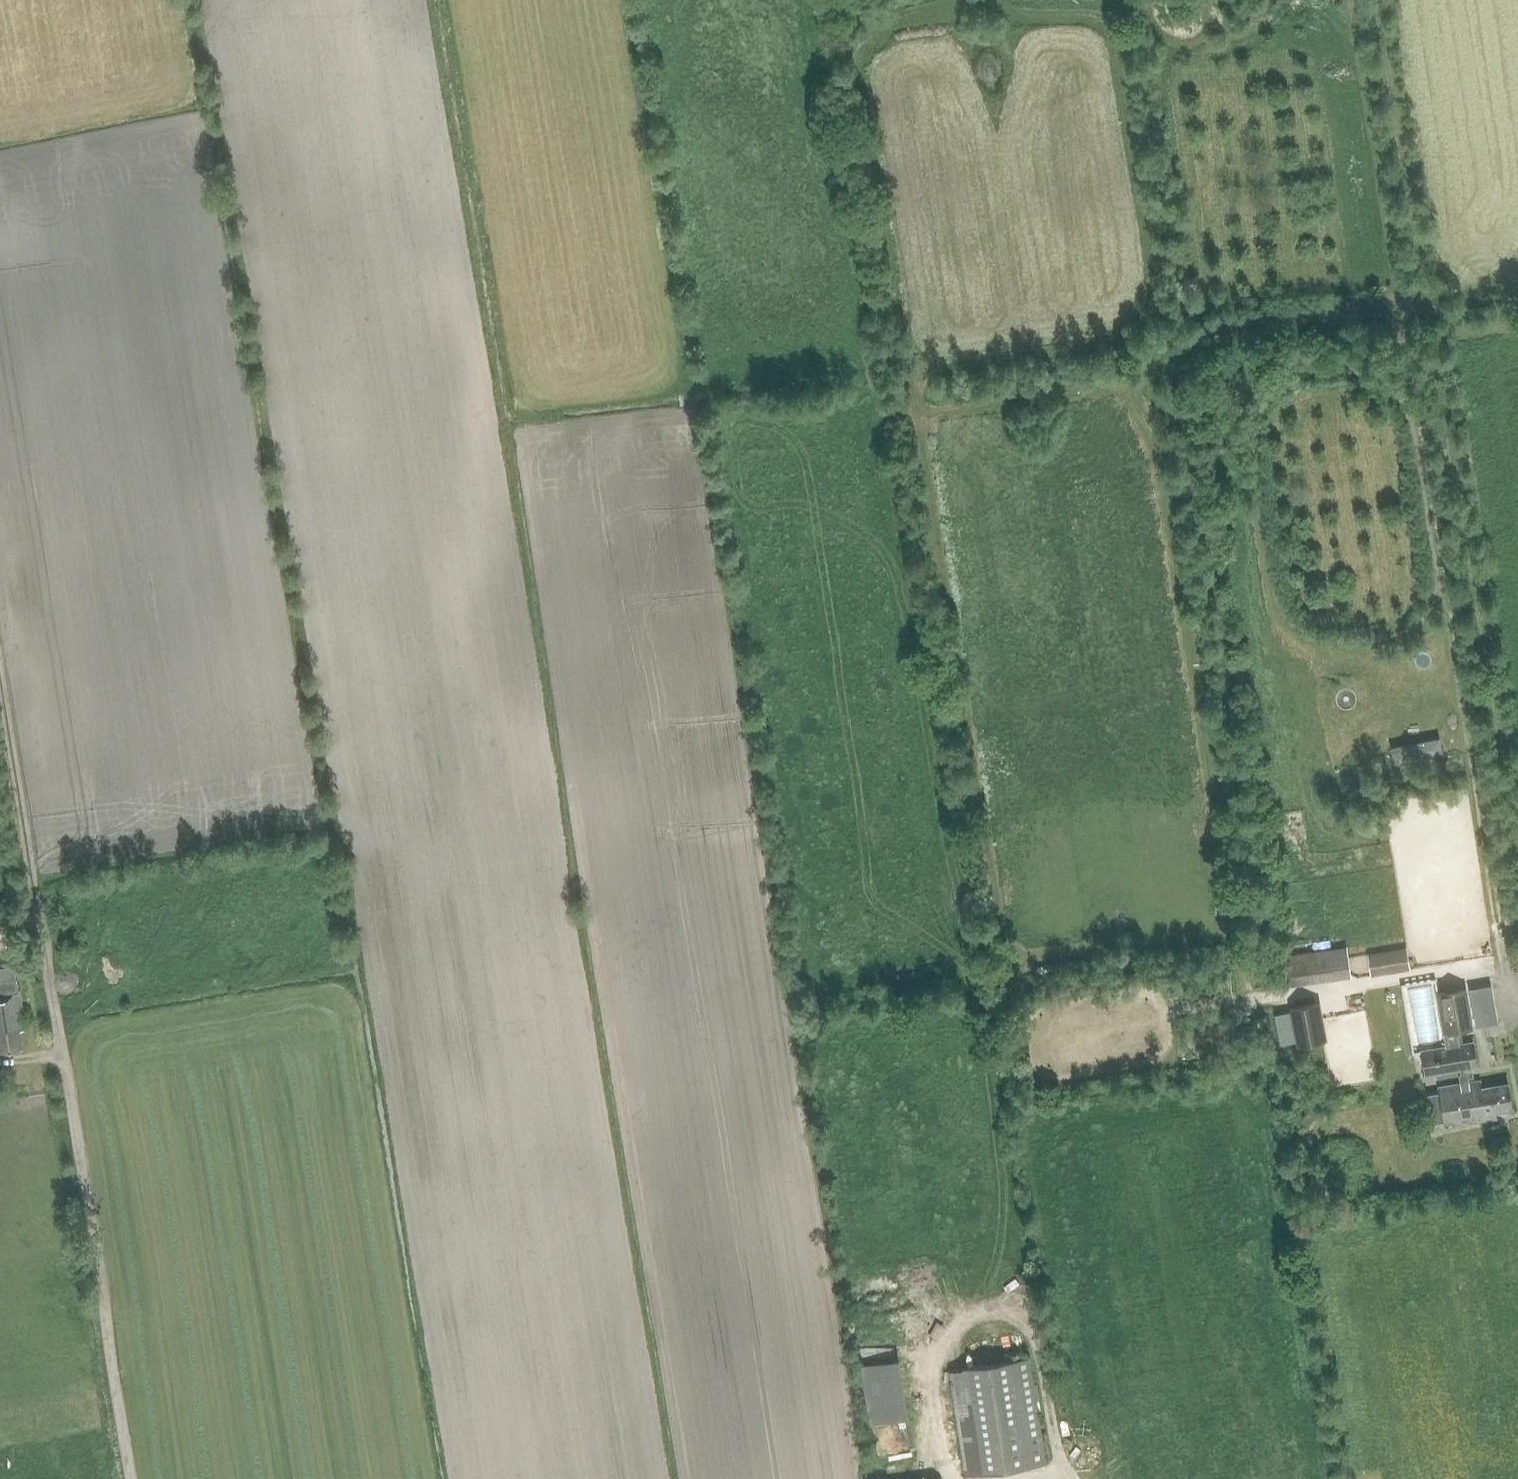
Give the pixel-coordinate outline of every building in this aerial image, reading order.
[(1441,733),(1398,745),(1403,761),(1446,749),(1441,733)] [(1376,949),(1377,971),(1416,969),(1415,946),(1376,949)] [(1356,947),(1295,951),(1297,981),(1359,976),(1356,947)] [(1458,1074),(1460,1083),(1440,1087),(1441,1092),(1428,1094),(1431,1112),(1444,1110),(1447,1126),(1497,1118),(1496,1111),(1513,1108),(1509,1082),(1481,1087),(1480,1080),(1469,1082),(1469,1077),(1473,1076),(1472,1068),(1478,1067),(1474,1041),(1459,1043),(1457,1031),(1473,1028),(1467,987),(1437,992),(1445,1045),(1420,1050),(1424,1076),(1460,1070),(1461,1074),(1458,1074)] [(24,1030),(18,991),(0,994),(0,1049),(1,1052),(23,1049),(20,1030),(24,1030)] [(1290,1005),(1296,1046),(1327,1041),(1320,1000),(1290,1005)] [(1487,1007),(1493,1038),(1517,1033),(1512,1003),(1487,1007)] [(1321,1117),(1313,1108),(1300,1119),(1309,1128),(1321,1117)] [(910,1355),(866,1362),(876,1422),(919,1415),(910,1355)] [(1030,1356),(948,1369),(965,1475),(1046,1462),(1030,1356)]
